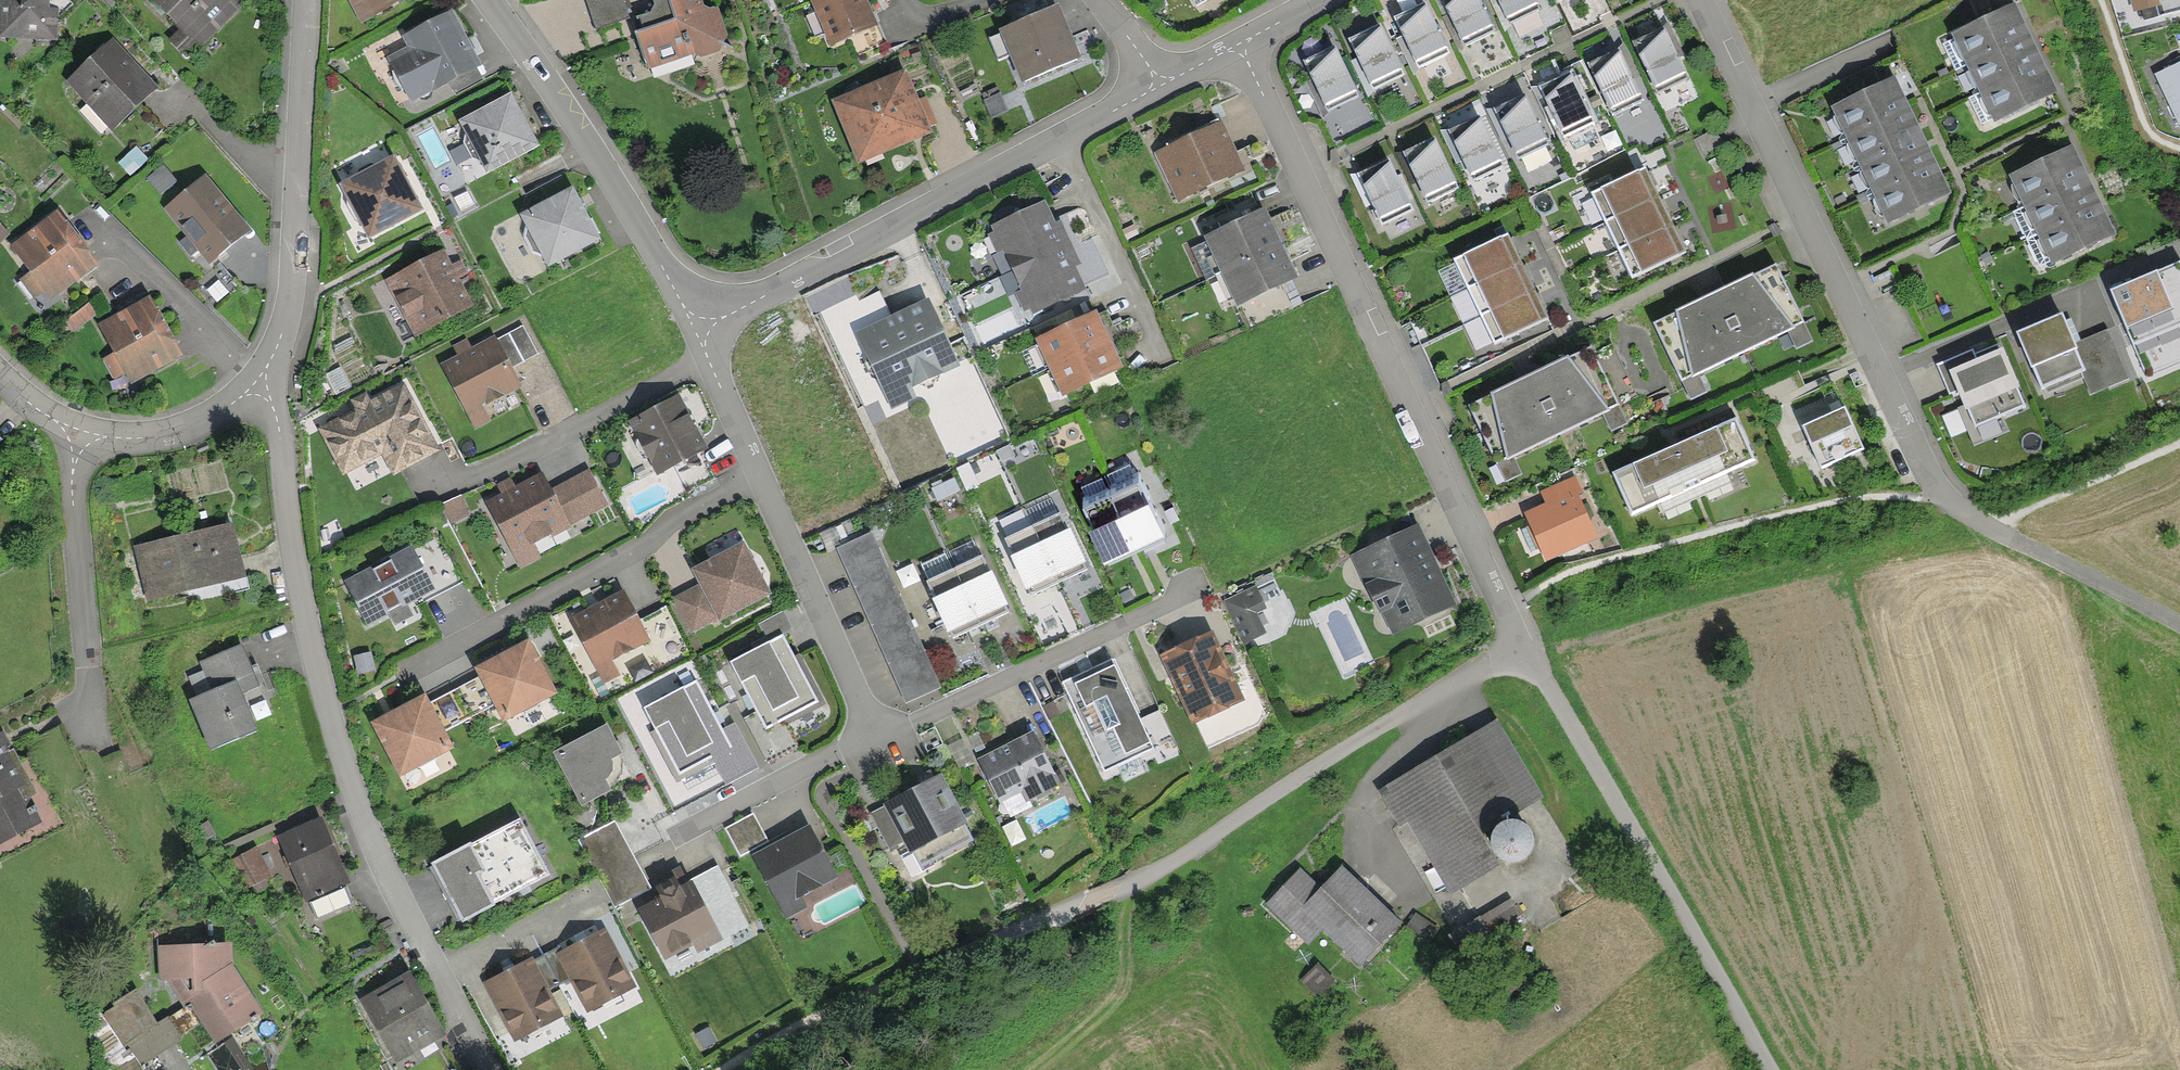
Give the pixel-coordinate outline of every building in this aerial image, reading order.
[(62,0),(0,0),(0,35),(18,52),(29,40),(53,38),(55,17),(68,5),(62,0)] [(228,0),(150,0),(192,43),(232,4),(228,0)] [(364,19),(401,0),(354,0),(364,19)] [(584,4),(594,34),(626,23),(618,0),(597,0),(584,4)] [(643,82),(720,63),(727,52),(716,20),(701,24),(695,0),(648,0),(653,21),(650,28),(637,32),(639,40),(632,42),(643,82)] [(828,49),(872,30),(859,0),(807,0),(828,49)] [(1455,50),(1488,36),(1473,0),(1434,0),(1455,50)] [(1502,34),(1535,20),(1526,0),(1488,0),(1502,34)] [(1550,9),(1571,0),(1546,0),(1550,9)] [(2134,14),(2141,12),(2144,22),(2179,12),(2179,0),(2130,0),(2134,14)] [(1421,6),(1388,20),(1410,73),(1443,59),(1421,6)] [(2017,28),(2010,13),(1948,40),(1988,130),(2051,102),(2043,85),(2030,57),(2017,28)] [(1051,17),(1004,35),(1023,85),(1070,68),(1051,17)] [(447,21),(403,40),(409,53),(389,62),(409,106),(473,77),(447,21)] [(1378,29),(1345,43),(1368,95),(1401,81),(1378,29)] [(1661,33),(1628,47),(1650,100),(1683,86),(1661,33)] [(106,39),(61,82),(107,130),(152,87),(106,39)] [(1333,50),(1300,64),(1322,117),(1355,103),(1333,50)] [(1618,53),(1586,67),(1608,120),(1641,106),(1618,53)] [(2150,73),(2174,128),(2179,125),(2179,60),(2150,73)] [(1566,77),(1533,91),(1555,144),(1588,130),(1566,77)] [(1898,101),(1891,86),(1828,113),(1880,233),(1944,205),(1933,181),(1923,157),(1908,125),(1898,101)] [(900,89),(838,113),(860,171),(922,147),(900,89)] [(505,98),(457,122),(481,172),(530,148),(505,98)] [(1520,99),(1487,113),(1509,166),(1542,152),(1520,99)] [(1644,144),(1671,132),(1659,106),(1633,117),(1644,144)] [(1475,121),(1442,134),(1464,187),(1497,173),(1475,121)] [(1217,124),(1153,156),(1177,202),(1240,170),(1217,124)] [(1431,142),(1398,156),(1421,209),(1453,195),(1431,142)] [(2070,154),(2005,182),(2046,272),(2110,244),(2103,227),(2091,200),(2077,170),(2070,154)] [(390,163),(339,188),(365,241),(416,216),(390,163)] [(1384,163),(1351,177),(1374,230),(1407,216),(1384,163)] [(1640,169),(1584,194),(1597,223),(1653,197),(1640,169)] [(202,172),(159,206),(207,266),(252,228),(202,172)] [(569,190),(519,214),(544,263),(593,240),(569,190)] [(1653,197),(1597,223),(1610,251),(1666,226),(1653,197)] [(998,254),(1007,272),(1066,244),(1055,221),(1051,223),(1041,203),(987,228),(989,233),(982,236),(992,258),(998,254)] [(1200,239),(1217,274),(1275,245),(1258,211),(1200,239)] [(90,269),(52,214),(4,247),(22,273),(14,279),(27,299),(36,293),(42,302),(90,269)] [(1666,226),(1610,251),(1623,280),(1679,255),(1666,226)] [(1505,236),(1450,261),(1463,290),(1519,265),(1505,236)] [(1075,263),(1066,244),(1007,272),(1016,291),(1012,293),(1020,310),(1025,308),(1029,316),(1081,292),(1069,266),(1075,263)] [(1291,279),(1275,245),(1217,274),(1233,307),(1291,279)] [(442,255),(384,285),(412,340),(470,310),(450,271),(442,255)] [(1519,265),(1463,290),(1476,319),(1532,294),(1519,265)] [(2116,294),(2145,381),(2179,367),(2179,265),(2116,294)] [(1806,345),(1769,267),(1705,298),(1647,325),(1685,404),(1703,395),(1693,375),(1779,335),(1788,353),(1806,345)] [(1532,294),(1476,319),(1489,348),(1545,322),(1532,294)] [(117,314),(93,327),(106,352),(100,356),(113,380),(121,376),(127,386),(174,360),(141,300),(117,314)] [(926,307),(852,337),(884,417),(915,405),(912,399),(956,381),(926,307)] [(1094,314),(1027,344),(1036,365),(1041,363),(1057,399),(1117,372),(1102,340),(1105,339),(1094,314)] [(2061,315),(2015,335),(2043,400),(2080,384),(2087,400),(2126,383),(2104,333),(2074,346),(2061,315)] [(446,364),(439,368),(470,431),(491,421),(484,407),(516,391),(491,340),(467,352),(463,344),(441,355),(446,364)] [(1525,378),(1463,407),(1501,487),(1518,479),(1508,458),(1597,417),(1607,437),(1628,427),(1590,348),(1525,378)] [(1971,356),(1934,370),(1945,398),(1950,396),(1972,449),(2006,435),(2001,423),(2026,413),(2002,352),(1974,364),(1971,356)] [(398,387),(313,433),(337,477),(375,457),(385,476),(432,451),(398,387)] [(677,401),(624,426),(649,478),(695,457),(702,453),(677,401)] [(1857,455),(1841,412),(1798,428),(1814,471),(1857,455)] [(1730,420),(1607,476),(1626,518),(1654,505),(1658,514),(1726,484),(1721,475),(1749,463),(1730,420)] [(1126,456),(1070,481),(1104,554),(1159,529),(1126,456)] [(498,499),(481,507),(513,572),(536,561),(529,546),(603,509),(584,471),(546,490),(538,476),(510,490),(505,480),(492,487),(498,499)] [(1593,543),(1569,480),(1535,493),(1540,505),(1521,512),(1541,563),(1593,543)] [(1048,495),(992,520),(1026,594),(1082,569),(1048,495)] [(227,528),(133,548),(146,605),(239,584),(232,552),(227,528)] [(1416,531),(1350,561),(1386,641),(1453,611),(1416,531)] [(868,536),(834,551),(902,705),(935,691),(868,536)] [(968,540),(913,565),(946,638),(1002,613),(968,540)] [(740,543),(690,567),(698,583),(672,596),(689,632),(717,618),(722,627),(770,604),(740,543)] [(406,547),(339,583),(362,626),(383,615),(389,627),(410,616),(403,604),(429,590),(406,547)] [(1277,597),(1269,581),(1223,602),(1244,647),(1263,639),(1254,619),(1268,613),(1263,603),(1277,597)] [(622,593),(566,620),(597,685),(619,675),(612,662),(624,656),(622,651),(645,640),(622,593)] [(1209,635),(1158,657),(1188,725),(1240,704),(1209,635)] [(781,637),(727,664),(759,728),(813,701),(781,637)] [(523,643),(469,670),(473,678),(487,706),(497,724),(550,697),(523,643)] [(238,644),(195,661),(208,697),(186,705),(203,752),(250,735),(235,697),(255,690),(238,644)] [(1142,650),(1122,657),(1156,752),(1176,745),(1142,650)] [(1108,661),(1057,684),(1069,710),(1098,772),(1148,749),(1108,661)] [(473,678),(423,703),(437,731),(487,706),(473,678)] [(694,682),(640,709),(672,774),(726,748),(694,682)] [(420,697),(367,724),(395,779),(448,752),(437,731),(423,703),(420,697)] [(1500,722),(1382,790),(1404,826),(1397,830),(1420,871),(1432,864),(1451,896),(1495,872),(1475,838),(1545,800),(1500,722)] [(602,727),(547,754),(573,808),(628,781),(602,727)] [(0,735),(0,847),(34,832),(21,804),(31,799),(1,734),(0,735)] [(1030,735),(974,763),(994,803),(1017,792),(1022,803),(1056,787),(1030,735)] [(933,776),(865,810),(884,847),(898,839),(913,868),(966,840),(933,776)] [(748,816),(720,831),(734,855),(761,840),(748,816)] [(550,877),(521,820),(433,865),(462,922),(550,877)] [(318,822),(275,838),(300,905),(344,889),(318,822)] [(610,823),(573,843),(607,908),(644,889),(610,823)] [(804,829),(749,855),(781,921),(815,905),(835,895),(804,829)] [(1492,840),(1489,847),(1489,854),(1492,861),(1496,866),(1502,870),(1509,872),(1516,872),(1523,869),(1528,864),(1532,858),(1533,851),(1532,843),(1529,837),(1523,832),(1516,829),(1509,829),(1502,831),(1496,835),(1492,840)] [(720,864),(700,874),(731,934),(751,923),(720,864)] [(1405,925),(1344,869),(1324,890),(1302,870),(1284,890),(1266,909),(1310,950),(1326,932),(1365,968),(1405,925)] [(719,953),(686,885),(640,908),(646,920),(638,923),(663,973),(689,960),(692,966),(719,953)] [(1514,897),(1489,913),(1502,935),(1528,919),(1514,897)] [(609,931),(550,963),(579,1021),(638,990),(609,931)] [(230,964),(230,945),(160,948),(158,981),(187,1020),(223,1069),(243,1069),(250,1066),(227,1030),(256,1011),(230,964)] [(532,968),(482,992),(511,1052),(561,1027),(532,968)] [(404,973),(356,1002),(393,1063),(441,1034),(404,973)]
